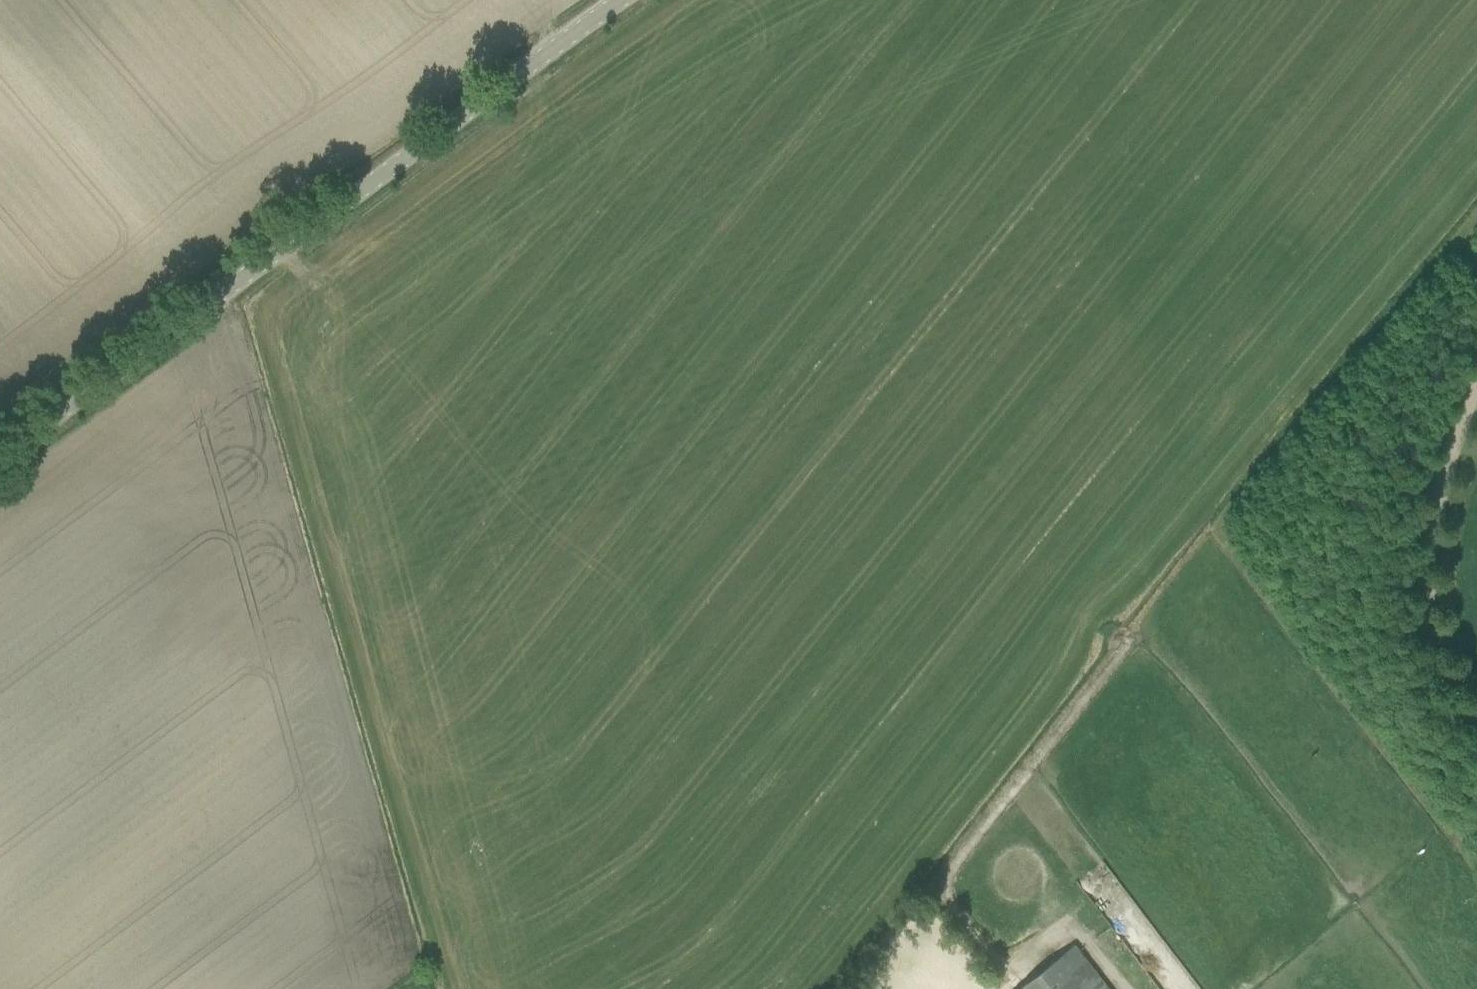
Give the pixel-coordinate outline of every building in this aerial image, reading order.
[(1073,945),(1018,988),(1108,988),(1073,945)]
